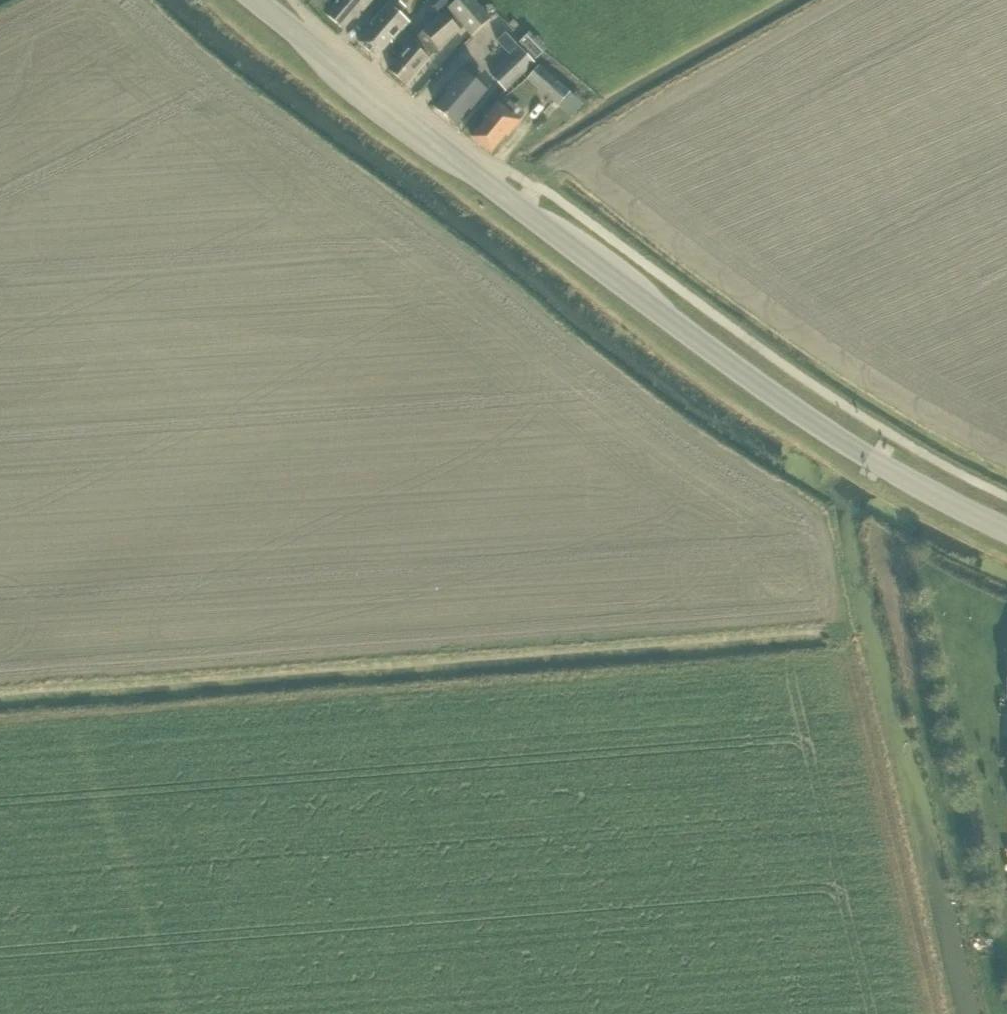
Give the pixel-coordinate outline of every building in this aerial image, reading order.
[(336,2),(325,15),(343,29),(354,16),(357,19),(373,0),(334,0),(336,2)] [(372,26),(358,43),(375,58),(390,41),(393,43),(410,24),(400,15),(406,8),(397,0),(391,0),(370,24),(372,26)] [(463,29),(470,37),(490,20),(472,0),(458,0),(446,10),(437,18),(410,44),(388,70),(406,85),(429,61),(425,56),(433,48),(435,50),(451,33),(456,29),(459,32),(463,29)] [(425,4),(436,16),(454,0),(430,0),(425,4)] [(535,59),(543,52),(526,35),(519,42),(535,59)] [(535,65),(518,48),(489,76),(505,93),(535,65)] [(435,108),(454,124),(468,107),(470,109),(486,90),(475,81),(479,76),(467,66),(463,71),(447,90),(449,92),(435,108)] [(526,82),(557,108),(570,93),(538,67),(526,82)] [(471,138),(490,153),(506,135),(507,136),(520,121),(497,103),(485,118),(486,119),(471,138)]
